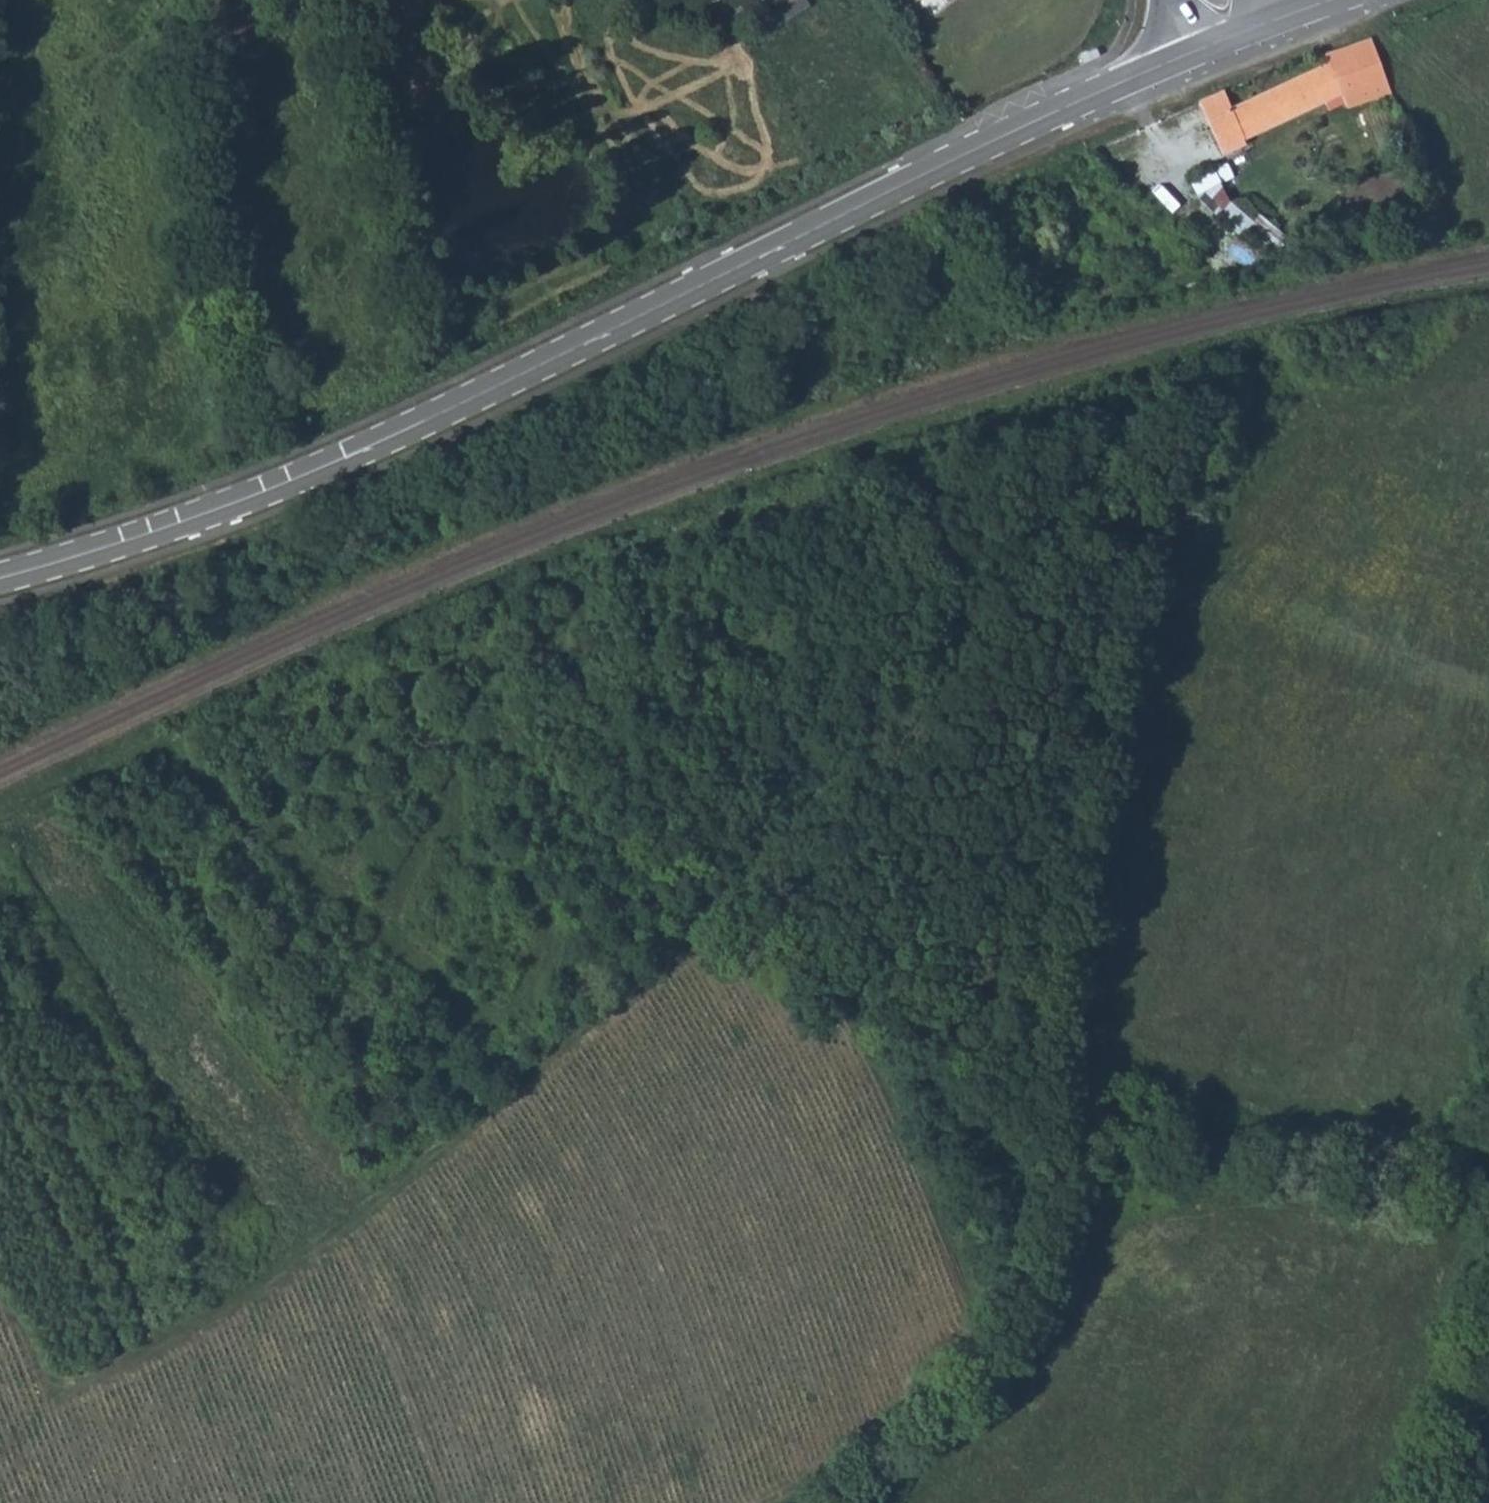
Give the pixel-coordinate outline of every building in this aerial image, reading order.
[(783,20),(812,4),(810,0),(772,0),(783,20)] [(1219,185),(1231,180),(1225,165),(1247,154),(1242,140),(1252,135),(1254,139),(1276,131),(1274,123),(1333,96),(1341,116),(1351,113),(1349,104),(1386,88),(1368,34),(1321,50),(1325,67),(1275,88),(1229,110),(1223,100),(1199,111),(1219,150),(1205,159),(1219,185)]
